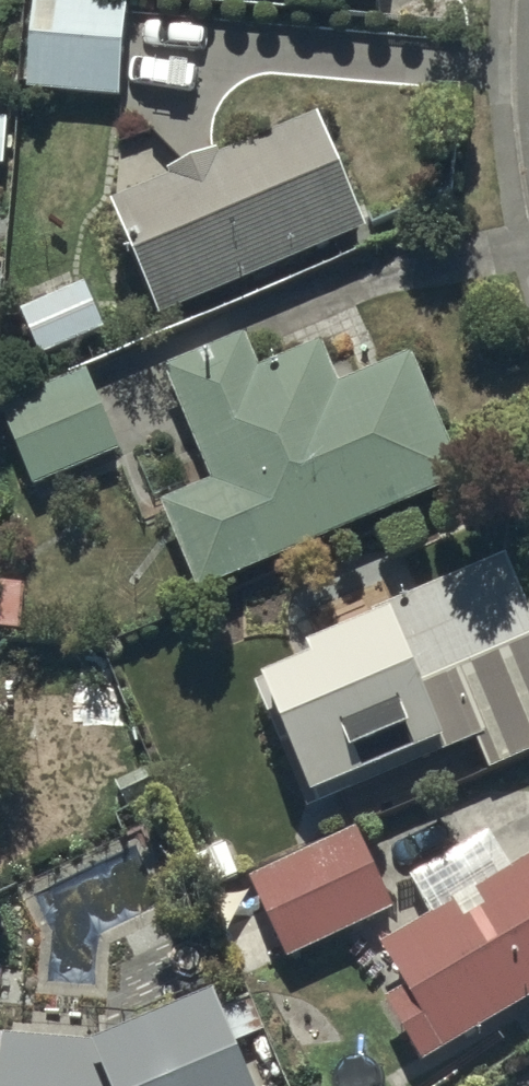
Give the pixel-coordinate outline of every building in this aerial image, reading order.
[(123,103),(130,5),(70,0),(38,0),(30,96),(123,103)] [(114,209),(163,324),(370,237),(322,122),(224,163),(222,157),(170,179),(172,184),(114,209)] [(7,170),(10,124),(0,123),(0,170),(7,170)] [(25,321),(45,366),(109,337),(89,293),(25,321)] [(166,512),(203,601),(470,489),(417,363),(344,394),(326,352),(263,379),(248,345),(169,379),(216,491),(166,512)] [(3,415),(37,493),(122,456),(89,379),(3,415)] [(528,762),(528,610),(510,565),(377,622),(384,638),(316,667),(317,669),(259,693),(312,820),(480,749),(492,777),(528,762)] [(255,888),(292,967),(397,917),(360,838),(255,888)] [(428,1073),(528,1014),(528,871),(515,879),(491,838),(413,884),(438,926),(385,957),(410,998),(391,1010),(428,1073)] [(221,1009),(123,1051),(6,1043),(3,1085),(252,1085),(221,1009)]
